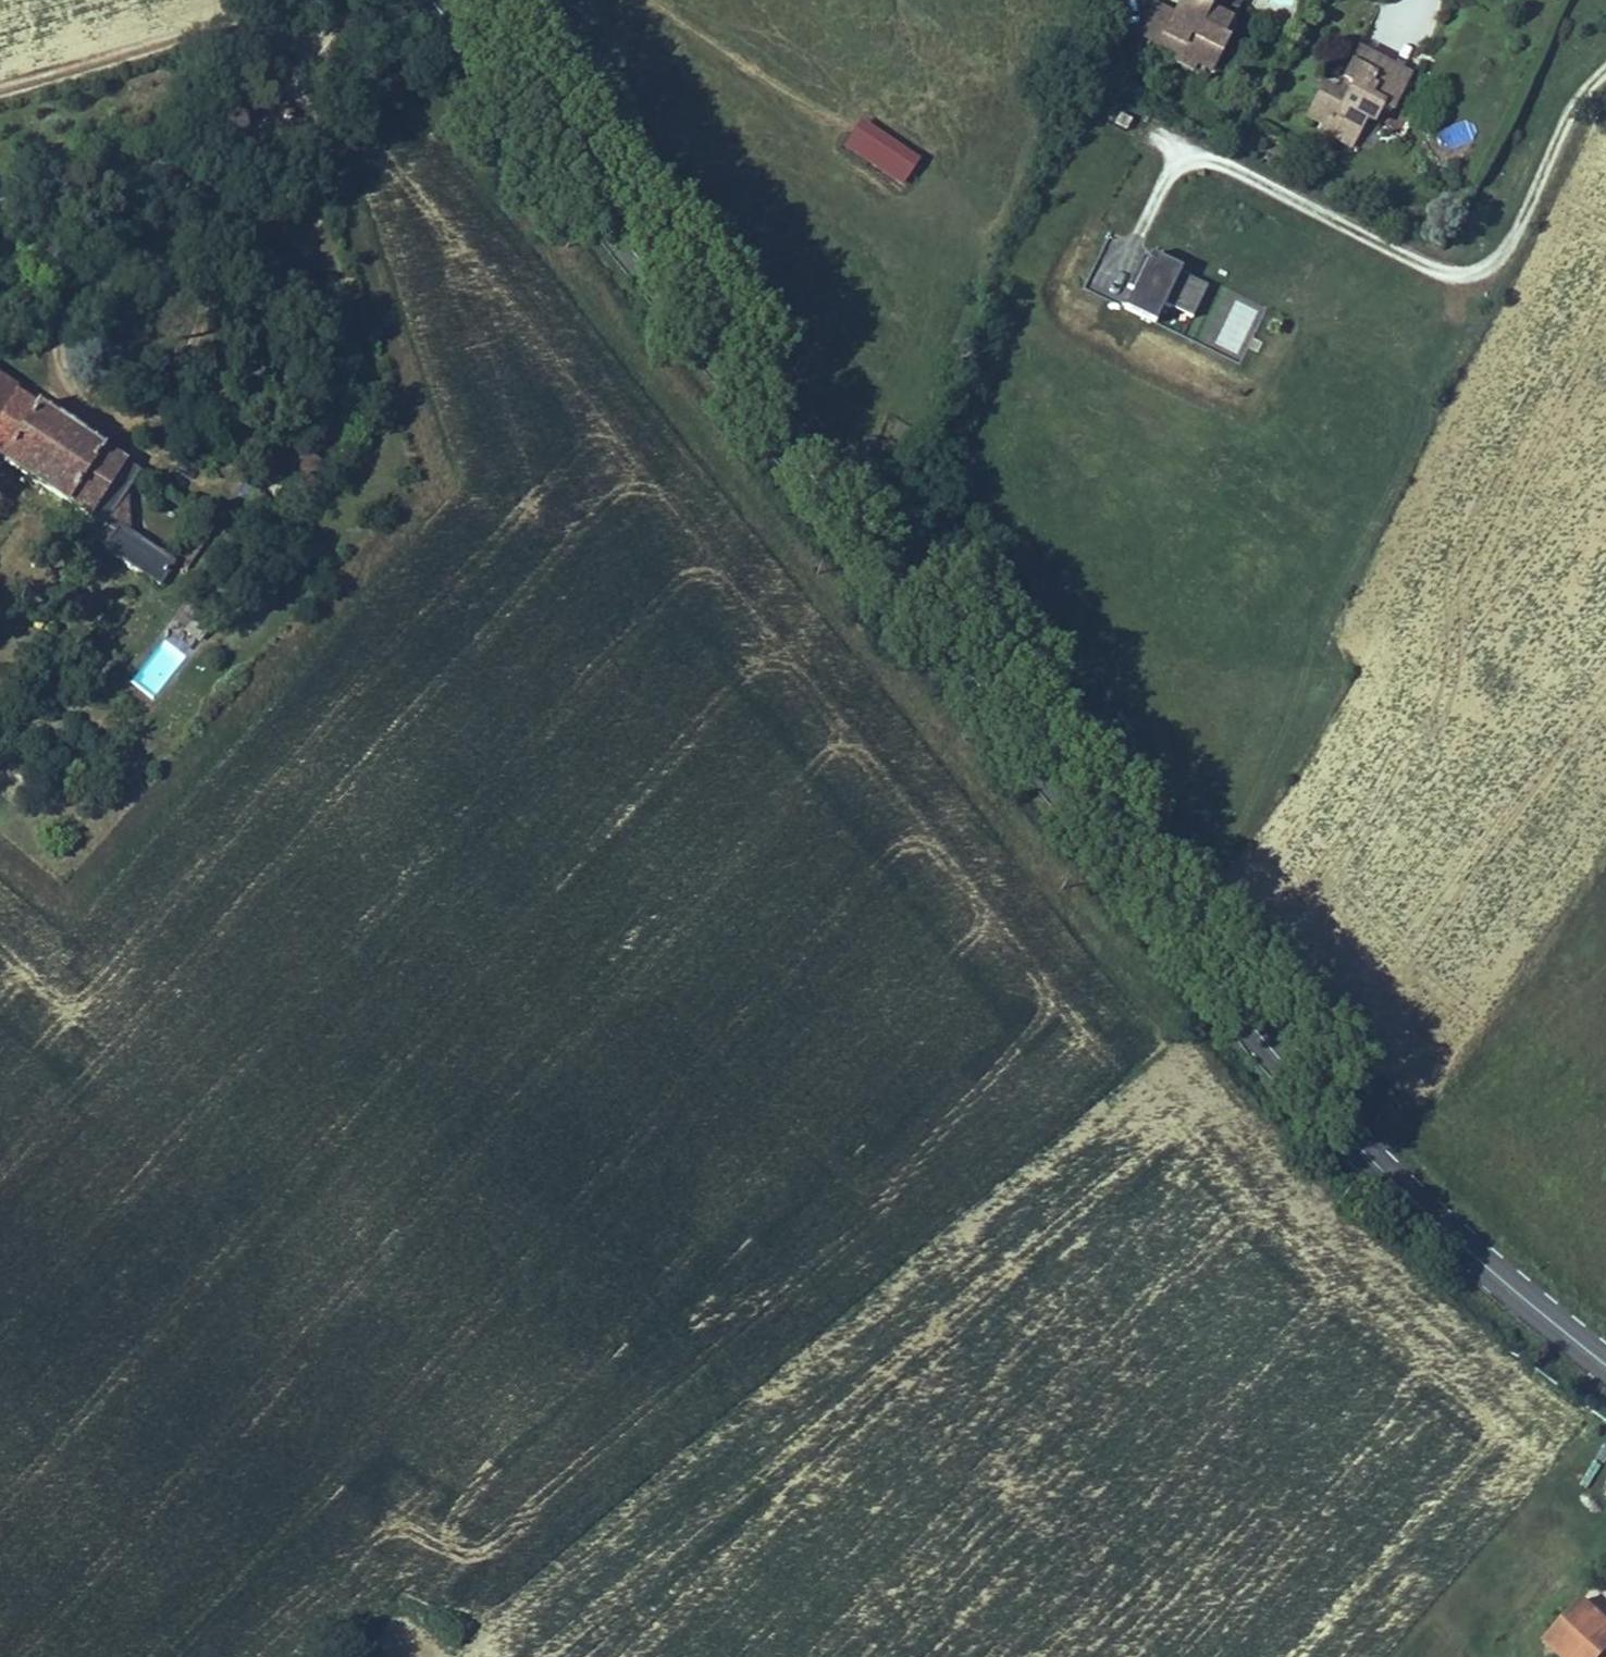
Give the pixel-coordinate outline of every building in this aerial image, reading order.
[(1133,0),(1128,0),(1125,8),(1140,15),(1145,5),(1133,0)] [(1205,45),(1201,55),(1179,44),(1165,76),(1207,95),(1204,103),(1222,112),(1227,102),(1242,109),(1257,75),(1252,73),(1259,55),(1241,47),(1249,31),(1257,35),(1265,16),(1229,0),(1227,0),(1210,36),(1214,38),(1210,47),(1205,45)] [(1510,9),(1515,0),(1491,0),(1510,9)] [(1214,38),(1210,36),(1205,45),(1210,47),(1214,38)] [(1430,147),(1446,116),(1398,91),(1381,122),(1389,126),(1383,139),(1374,135),(1358,127),(1341,159),(1356,165),(1352,172),(1385,188),(1401,156),(1409,159),(1418,141),(1430,147)] [(1450,118),(1446,116),(1430,147),(1434,149),(1450,118)] [(1389,126),(1381,122),(1374,135),(1383,139),(1389,126)] [(905,190),(922,162),(860,123),(842,151),(905,190)] [(1163,305),(1192,317),(1209,278),(1147,252),(1124,306),(1156,320),(1163,305)] [(1240,360),(1263,308),(1226,292),(1203,344),(1240,360)] [(14,397),(0,388),(0,418),(14,397)] [(14,397),(0,418),(0,467),(61,506),(98,448),(14,397)] [(131,507),(148,481),(98,448),(61,506),(72,513),(116,541),(109,552),(171,595),(190,566),(142,536),(131,507)] [(218,526),(148,481),(131,507),(142,536),(190,566),(218,526)] [(1582,1592),(1540,1636),(1561,1656),(1605,1656),(1605,1616),(1582,1592)]
